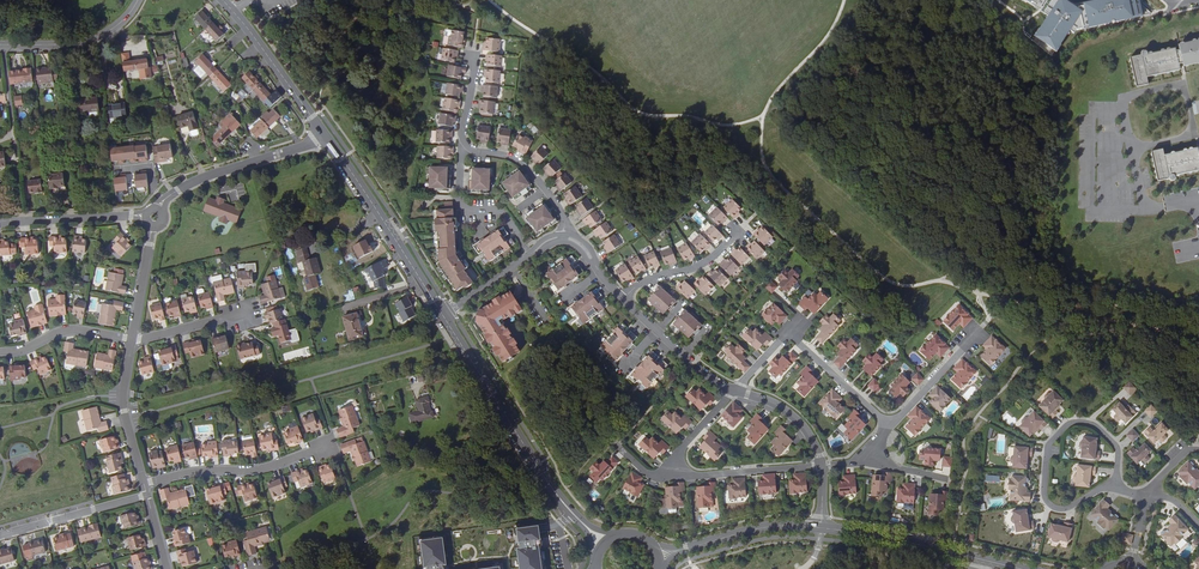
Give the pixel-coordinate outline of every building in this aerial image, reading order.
[(1068,0),(1062,0),(1037,36),(1059,51),(1084,11),(1068,0)] [(1086,3),(1092,27),(1144,16),(1140,0),(1100,0),(1086,3)] [(195,16),(205,28),(213,21),(202,10),(195,16)] [(213,21),(205,28),(216,40),(224,33),(213,21)] [(461,41),(462,37),(463,31),(451,28),(450,34),(448,34),(446,43),(462,46),(463,41),(461,41)] [(486,44),(483,44),(483,48),(499,50),(500,39),(487,37),(487,41),(486,44)] [(1198,63),(1198,41),(1179,45),(1179,48),(1178,49),(1179,50),(1175,51),(1175,48),(1148,54),(1147,52),(1145,51),(1144,51),(1142,51),(1142,52),(1141,53),(1141,54),(1130,57),(1136,86),(1148,84),(1147,76),(1180,69),(1179,64),(1183,63),(1184,66),(1198,63)] [(459,49),(443,46),(441,58),(454,61),(455,57),(455,53),(458,54),(459,49)] [(129,50),(121,51),(121,52),(121,54),(121,56),(122,57),(122,59),(122,61),(122,63),(122,64),(123,66),(123,68),(123,69),(139,66),(140,77),(151,75),(150,65),(148,65),(147,56),(130,59),(129,50)] [(195,60),(211,76),(218,69),(203,53),(195,60)] [(501,65),(502,54),(486,53),(486,57),(489,57),(488,61),(488,64),(501,65)] [(158,65),(165,63),(162,55),(156,57),(158,65)] [(73,62),(67,63),(69,75),(84,72),(83,65),(73,67),(73,62)] [(466,66),(460,65),(449,63),(447,74),(461,76),(462,70),(465,71),(466,66)] [(499,80),(500,69),(484,67),(483,72),(486,72),(486,76),(485,79),(499,80)] [(24,70),(9,72),(10,84),(33,81),(32,68),(26,69),(26,70),(24,70)] [(52,82),(50,68),(42,69),(42,68),(36,68),(37,84),(52,82)] [(218,69),(211,76),(224,90),(231,84),(218,69)] [(243,76),(256,90),(264,84),(251,69),(243,76)] [(463,83),(447,81),(445,92),(459,94),(460,90),(460,88),(462,88),(463,83)] [(496,96),(497,85),(482,83),(481,87),(484,88),(483,91),(483,94),(496,96)] [(264,84),(256,90),(265,101),(273,94),(264,84)] [(242,100),(248,95),(243,89),(237,93),(242,100)] [(460,98),(445,95),(442,107),(456,109),(457,106),(456,105),(457,102),(459,102),(460,98)] [(80,105),(98,102),(98,98),(90,99),(90,97),(79,98),(80,105)] [(493,111),(495,100),(479,98),(478,102),(481,103),(481,106),(480,110),(493,111)] [(99,110),(98,102),(80,105),(81,112),(99,110)] [(124,102),(108,104),(110,117),(126,115),(124,102)] [(264,119),(271,126),(282,115),(275,108),(271,113),(264,119)] [(456,114),(440,111),(438,122),(452,124),(452,121),(453,118),(455,118),(456,114)] [(194,113),(184,116),(188,128),(189,133),(199,130),(194,113)] [(188,128),(184,116),(178,117),(182,129),(188,128)] [(222,127),(229,135),(242,124),(235,116),(222,127)] [(258,137),(271,126),(264,119),(262,117),(251,128),(258,137)] [(488,140),(490,125),(477,123),(476,136),(480,136),(484,137),(483,140),(488,140)] [(508,143),(510,128),(498,126),(497,138),(500,139),(504,140),(504,142),(508,143)] [(218,146),(229,135),(222,127),(211,138),(218,146)] [(452,129),(436,128),(435,140),(448,141),(449,137),(449,133),(452,133),(452,129)] [(524,152),(532,139),(524,134),(523,135),(517,132),(512,143),(517,146),(521,148),(520,150),(524,152)] [(452,145),(437,144),(436,156),(450,157),(450,153),(450,149),(452,149),(452,145)] [(171,145),(153,148),(153,150),(153,152),(154,153),(154,155),(154,157),(154,158),(155,160),(155,162),(155,163),(165,162),(165,159),(167,159),(173,158),(171,145)] [(537,164),(547,153),(539,145),(530,154),(533,157),(535,159),(533,161),(537,164)] [(146,146),(134,148),(136,160),(143,159),(143,162),(148,162),(146,146)] [(134,148),(122,150),(124,161),(131,160),(131,163),(136,163),(136,160),(134,148)] [(1198,154),(1197,149),(1164,157),(1163,149),(1151,152),(1157,181),(1169,178),(1169,180),(1171,181),(1173,181),(1175,180),(1175,178),(1175,176),(1198,171),(1198,154)] [(122,150),(110,152),(111,163),(119,162),(119,165),(124,164),(124,161),(122,150)] [(548,177),(559,167),(551,158),(541,166),(544,169),(546,172),(545,173),(548,177)] [(448,165),(429,165),(429,171),(429,179),(429,186),(448,186),(448,181),(446,181),(447,170),(448,170),(448,165)] [(485,166),(470,166),(470,171),(472,171),(471,182),(470,182),(470,187),(479,187),(485,187),(485,173),(485,166)] [(515,172),(502,180),(506,186),(513,196),(517,193),(516,192),(526,186),(526,187),(530,184),(520,169),(515,172)] [(558,190),(569,180),(562,171),(553,179),(556,182),(557,184),(555,186),(558,190)] [(134,177),(136,190),(147,188),(146,173),(141,174),(141,177),(134,177)] [(63,174),(49,176),(51,189),(64,187),(63,174)] [(120,180),(113,181),(115,193),(127,192),(125,177),(120,177),(120,180)] [(41,180),(29,182),(31,194),(43,193),(41,180)] [(567,204),(580,194),(573,184),(562,191),(565,195),(567,198),(565,200),(567,204)] [(517,193),(518,195),(527,189),(526,187),(526,186),(516,192),(517,193)] [(578,214),(590,206),(584,196),(573,202),(575,206),(577,209),(576,210),(578,214)] [(217,201),(211,198),(206,211),(221,217),(220,219),(228,222),(228,220),(236,223),(241,210),(224,204),(225,202),(218,198),(217,201)] [(731,219),(732,220),(735,216),(733,215),(736,212),(739,209),(730,200),(721,209),(731,219)] [(440,259),(438,260),(452,281),(456,288),(471,278),(463,268),(467,265),(459,255),(457,256),(456,252),(457,251),(455,249),(454,230),(457,230),(456,225),(452,225),(452,222),(456,222),(456,217),(453,217),(452,202),(444,202),(444,209),(437,210),(438,219),(435,219),(436,231),(437,231),(440,259)] [(529,212),(528,211),(524,213),(535,230),(540,226),(547,222),(552,218),(542,202),(538,205),(539,206),(529,212)] [(528,211),(529,212),(539,206),(538,205),(537,203),(527,209),(528,211)] [(727,218),(717,208),(707,216),(716,225),(719,223),(722,220),(723,222),(727,218)] [(599,218),(593,209),(580,217),(582,221),(585,220),(587,222),(588,225),(599,218)] [(609,230),(603,221),(590,229),(592,233),(595,232),(596,235),(598,237),(609,230)] [(722,236),(711,225),(703,233),(712,242),(715,239),(716,237),(718,239),(722,236)] [(489,234),(483,238),(476,243),(480,250),(482,250),(485,254),(484,255),(487,261),(513,244),(509,239),(506,241),(503,243),(500,238),(503,236),(506,234),(502,226),(495,230),(489,234)] [(751,234),(762,245),(771,236),(761,226),(758,229),(759,230),(756,232),(755,231),(751,234)] [(126,241),(127,240),(120,233),(115,239),(118,242),(112,248),(122,256),(131,246),(126,241)] [(618,243),(611,233),(600,240),(603,243),(605,246),(603,247),(605,251),(618,243)] [(710,245),(699,233),(690,243),(699,252),(702,249),(705,246),(707,248),(710,245)] [(79,236),(74,236),(74,237),(74,239),(74,241),(74,242),(73,244),(73,246),(73,248),(73,249),(72,251),(85,253),(86,240),(79,239),(79,236)] [(54,253),(67,252),(66,238),(59,239),(58,237),(49,237),(50,246),(54,245),(54,253)] [(476,243),(483,238),(482,237),(472,243),(477,252),(480,251),(480,250),(476,243)] [(26,255),(38,254),(38,240),(30,240),(30,238),(21,239),(21,247),(25,247),(26,255)] [(366,239),(354,246),(360,258),(374,251),(371,246),(369,247),(366,239)] [(0,240),(0,256),(10,255),(10,254),(17,253),(16,244),(9,244),(9,242),(4,242),(2,242),(1,240),(0,240)] [(743,247),(754,259),(762,251),(752,241),(749,244),(747,246),(746,244),(743,247)] [(693,256),(685,243),(675,249),(682,260),(685,258),(688,256),(689,259),(693,256)] [(307,247),(296,251),(300,263),(303,262),(308,276),(302,279),(306,292),(321,287),(317,276),(324,274),(318,257),(311,259),(307,247)] [(728,253),(739,265),(747,257),(738,247),(737,248),(735,250),(733,252),(731,250),(728,253)] [(675,262),(670,249),(658,253),(663,264),(667,263),(670,262),(671,264),(675,262)] [(659,265),(654,251),(644,254),(648,266),(652,265),(654,264),(655,266),(659,265)] [(487,261),(484,255),(483,255),(479,257),(482,263),(487,261)] [(572,256),(567,260),(570,264),(571,264),(575,260),(572,256)] [(645,269),(637,256),(627,262),(634,273),(637,271),(640,269),(641,271),(645,269)] [(720,261),(717,264),(727,275),(736,267),(727,258),(724,260),(722,263),(720,261)] [(382,273),(384,272),(382,269),(388,266),(384,259),(366,269),(369,276),(371,276),(374,281),(376,289),(385,286),(383,276),(382,273)] [(570,264),(567,260),(566,259),(546,275),(550,280),(551,279),(555,284),(554,285),(559,292),(566,287),(572,282),(578,277),(585,272),(579,265),(575,268),(573,270),(569,265),(570,264)] [(452,281),(438,260),(437,261),(451,282),(452,281)] [(632,276),(624,264),(614,271),(621,281),(625,279),(627,277),(628,279),(632,276)] [(709,270),(706,273),(718,286),(726,278),(716,268),(712,273),(709,270)] [(798,276),(792,270),(789,274),(785,270),(779,277),(783,280),(781,283),(783,285),(781,287),(787,292),(797,282),(795,280),(798,276)] [(238,287),(243,287),(243,285),(247,284),(253,284),(252,272),(246,273),(246,271),(237,272),(238,287)] [(106,290),(126,294),(126,289),(118,288),(119,283),(122,283),(123,275),(109,272),(106,290)] [(550,280),(546,275),(542,278),(546,283),(549,281),(550,280)] [(695,279),(692,283),(703,294),(712,286),(702,275),(697,280),(695,279)] [(235,292),(231,278),(213,283),(218,302),(223,301),(221,293),(226,292),(226,294),(235,292)] [(262,284),(264,293),(266,292),(268,297),(260,299),(261,304),(281,298),(279,292),(276,280),(262,284)] [(775,287),(768,281),(763,287),(770,293),(775,287)] [(679,286),(676,290),(688,300),(695,292),(685,283),(682,286),(681,288),(679,286)] [(554,285),(553,285),(550,287),(557,296),(567,289),(566,287),(559,292),(554,285)] [(651,295),(647,298),(663,313),(666,310),(667,308),(669,307),(668,306),(671,304),(672,306),(675,302),(663,290),(658,285),(655,288),(657,291),(654,293),(653,292),(651,295)] [(568,308),(574,315),(575,314),(579,318),(576,320),(573,322),(577,327),(581,324),(602,308),(598,304),(597,305),(593,300),(595,298),(599,295),(595,290),(593,288),(587,293),(582,297),(575,303),(568,308)] [(478,311),(475,323),(500,362),(516,351),(499,325),(498,326),(497,325),(497,319),(499,319),(500,319),(520,306),(509,290),(478,311)] [(209,309),(214,308),(213,306),(210,292),(198,295),(201,308),(207,307),(208,306),(209,309)] [(816,311),(827,299),(821,292),(817,296),(814,293),(808,299),(805,296),(798,304),(805,310),(808,307),(812,311),(814,309),(816,311)] [(62,315),(66,314),(66,313),(66,310),(65,307),(64,295),(56,296),(57,300),(48,300),(49,315),(59,314),(59,313),(61,312),(62,315)] [(412,306),(409,296),(396,300),(399,310),(397,310),(400,320),(413,316),(410,306),(412,306)] [(193,313),(197,312),(197,311),(195,303),(193,297),(182,300),(185,312),(191,311),(192,310),(193,313)] [(79,317),(84,317),(84,316),(86,303),(75,301),(73,313),(79,314),(79,317)] [(99,324),(114,326),(117,310),(123,311),(124,303),(114,301),(114,305),(103,304),(99,324)] [(180,311),(177,301),(166,304),(169,316),(175,315),(176,315),(177,317),(181,316),(181,315),(181,313),(180,311)] [(574,315),(568,308),(575,303),(574,301),(564,309),(571,317),(573,316),(574,315)] [(163,311),(161,303),(150,306),(154,320),(160,318),(161,321),(165,320),(163,313),(163,311)] [(45,316),(42,304),(34,306),(35,310),(27,312),(31,326),(40,324),(40,323),(42,322),(43,324),(47,323),(46,317),(45,316)] [(787,316),(773,304),(762,316),(772,324),(775,321),(777,319),(781,323),(787,316)] [(967,324),(974,317),(960,305),(945,320),(954,329),(962,320),(967,324)] [(684,310),(682,308),(675,313),(679,317),(681,314),(680,313),(684,310)] [(273,323),(284,320),(281,309),(264,314),(265,318),(269,317),(270,324),(273,323)] [(673,322),(689,337),(693,334),(695,332),(694,330),(696,327),(698,329),(701,326),(696,321),(690,315),(684,310),(680,313),(681,314),(679,317),(677,318),(675,320),(673,322)] [(359,320),(363,336),(366,335),(360,312),(343,316),(349,340),(362,337),(358,320),(359,320)] [(829,318),(825,315),(819,321),(823,325),(821,327),(823,329),(821,331),(815,338),(821,343),(837,326),(835,324),(839,320),(833,314),(829,318)] [(25,325),(23,319),(14,321),(15,323),(8,324),(11,336),(21,333),(22,335),(26,334),(27,334),(25,327),(25,325)] [(284,320),(273,323),(274,328),(271,329),(273,336),(279,334),(281,343),(291,340),(285,319),(284,320)] [(620,323),(616,327),(620,332),(621,331),(624,327),(620,323)] [(620,332),(616,327),(597,346),(598,347),(594,351),(598,355),(602,352),(604,350),(608,354),(607,355),(613,361),(620,354),(625,348),(630,343),(635,338),(629,332),(626,335),(624,337),(619,333),(620,332)] [(753,333),(749,329),(743,336),(755,348),(757,345),(759,347),(763,343),(766,346),(772,339),(765,332),(762,335),(756,330),(753,333)] [(949,348),(936,335),(921,351),(930,360),(936,353),(938,351),(943,355),(949,348)] [(1007,348),(993,335),(986,342),(991,347),(988,349),(982,356),(991,364),(1007,348)] [(226,336),(221,337),(217,338),(217,337),(212,338),(215,353),(229,349),(226,336)] [(847,343),(843,339),(837,345),(841,349),(839,351),(841,353),(839,356),(833,362),(839,368),(855,350),(853,348),(857,344),(850,339),(847,343)] [(201,341),(196,342),(193,343),(192,341),(183,343),(185,353),(189,352),(191,358),(204,355),(201,341)] [(86,367),(89,352),(73,349),(74,343),(66,342),(64,352),(68,352),(66,363),(86,367)] [(253,345),(252,343),(244,345),(241,346),(240,344),(237,345),(236,347),(240,359),(260,354),(257,344),(253,345)] [(167,350),(163,351),(159,352),(162,365),(176,362),(174,356),(178,355),(176,345),(167,348),(167,350)] [(740,359),(742,357),(739,355),(743,351),(737,345),(733,349),(729,345),(724,352),(728,355),(726,357),(743,373),(749,367),(742,361),(740,359)] [(113,370),(116,351),(112,350),(110,358),(105,357),(106,355),(97,353),(95,367),(113,370)] [(774,357),(768,363),(772,367),(769,371),(775,376),(778,372),(781,374),(797,357),(791,351),(784,358),(783,360),(780,358),(778,360),(774,357)] [(651,352),(636,368),(630,375),(636,381),(637,379),(642,384),(641,385),(645,389),(662,370),(658,366),(656,367),(652,363),(654,361),(657,358),(651,352)] [(607,355),(605,356),(604,358),(612,366),(622,355),(620,354),(613,361),(607,355)] [(882,359),(876,354),(872,358),(868,354),(862,360),(867,364),(864,367),(867,368),(865,371),(871,376),(881,365),(879,363),(882,359)] [(154,372),(150,356),(146,358),(146,360),(145,361),(139,362),(142,375),(154,372)] [(38,358),(30,362),(30,363),(32,367),(33,370),(37,368),(40,375),(52,370),(46,357),(39,360),(38,358)] [(976,372),(962,359),(956,366),(960,370),(958,373),(952,379),(961,388),(976,372)] [(14,365),(9,365),(9,366),(11,380),(20,379),(19,378),(26,377),(25,366),(14,367),(14,365)] [(630,375),(636,368),(635,366),(625,376),(632,384),(635,381),(636,381),(630,375)] [(814,372),(807,366),(800,374),(803,377),(798,383),(801,386),(797,390),(804,396),(815,384),(813,382),(815,379),(811,375),(814,372)] [(918,385),(924,380),(917,373),(912,379),(918,385)] [(907,380),(901,374),(891,385),(893,387),(890,391),(896,397),(900,393),(904,396),(910,390),(905,386),(908,384),(905,382),(907,380)] [(881,385),(874,379),(868,386),(874,392),(881,385)] [(1129,382),(1123,388),(1130,396),(1137,390),(1129,382)] [(645,389),(641,385),(640,386),(636,389),(641,393),(645,389)] [(951,399),(937,386),(931,393),(935,397),(933,399),(930,402),(940,411),(951,399)] [(716,399),(708,392),(705,395),(699,390),(696,393),(692,390),(686,396),(698,408),(700,405),(703,408),(707,403),(710,406),(716,399)] [(839,396),(832,390),(820,403),(836,418),(844,409),(835,401),(839,396)] [(1044,398),(1045,399),(1039,406),(1052,419),(1058,413),(1056,411),(1059,407),(1058,406),(1063,400),(1053,391),(1050,394),(1049,393),(1047,394),(1045,396),(1044,398)] [(412,426),(434,418),(432,412),(430,413),(427,405),(429,404),(428,399),(415,402),(417,411),(408,414),(412,426)] [(740,408),(733,402),(721,415),(733,426),(741,417),(738,414),(736,412),(740,408)] [(1119,421),(1121,419),(1125,424),(1136,413),(1131,407),(1127,411),(1119,402),(1112,409),(1116,414),(1114,416),(1114,418),(1116,421),(1119,421)] [(1157,411),(1151,405),(1145,411),(1151,417),(1157,411)] [(352,406),(340,410),(344,420),(342,421),(344,427),(336,430),(339,438),(354,432),(353,428),(359,426),(352,406)] [(930,419),(916,406),(910,413),(914,418),(912,420),(906,427),(915,435),(930,419)] [(97,417),(99,417),(96,407),(82,411),(87,431),(98,428),(99,432),(109,429),(107,422),(101,423),(99,424),(97,417)] [(861,415),(855,410),(847,418),(851,420),(846,427),(849,430),(846,434),(853,440),(864,427),(861,425),(863,422),(859,418),(861,415)] [(1039,428),(1042,430),(1047,424),(1034,412),(1027,418),(1022,424),(1019,427),(1030,436),(1035,431),(1036,432),(1039,428)] [(686,429),(692,422),(684,415),(681,418),(675,413),(672,416),(668,413),(662,419),(674,431),(676,428),(679,430),(683,426),(686,429)] [(763,420),(756,413),(749,421),(752,424),(747,430),(750,433),(747,437),(754,443),(765,431),(762,429),(765,427),(760,422),(763,420)] [(313,429),(314,431),(321,428),(323,428),(320,420),(316,421),(313,414),(301,419),(306,432),(310,430),(313,429)] [(1159,440),(1161,442),(1163,442),(1165,439),(1166,437),(1164,435),(1168,430),(1161,423),(1153,431),(1150,427),(1144,433),(1154,444),(1159,440)] [(787,432),(781,426),(774,433),(777,436),(771,442),(774,445),(771,449),(777,455),(789,443),(787,441),(789,439),(785,435),(787,432)] [(301,434),(298,427),(290,430),(290,431),(284,433),(288,444),(294,442),(298,441),(299,442),(303,441),(303,439),(301,436),(301,434)] [(1139,435),(1133,429),(1126,435),(1132,442),(1139,435)] [(713,461),(720,455),(716,451),(719,448),(713,442),(716,439),(709,432),(702,438),(705,441),(701,445),(701,446),(703,448),(702,449),(701,450),(713,461)] [(262,450),(265,449),(269,449),(270,450),(279,449),(277,440),(273,441),(272,434),(259,436),(262,450)] [(115,441),(116,441),(115,436),(100,440),(102,449),(103,448),(104,452),(118,449),(117,444),(116,444),(115,441)] [(1080,448),(1082,448),(1081,458),(1099,460),(1100,452),(1097,451),(1098,447),(1096,447),(1097,439),(1083,437),(1083,441),(1081,441),(1080,443),(1079,446),(1080,448)] [(663,454),(669,447),(661,440),(658,443),(652,438),(649,441),(646,438),(639,445),(652,456),(654,454),(656,456),(660,451),(663,454)] [(257,456),(254,439),(243,441),(245,455),(251,454),(252,457),(257,456)] [(238,443),(237,441),(231,442),(231,440),(222,441),(223,456),(228,456),(228,454),(233,453),(239,453),(238,443)] [(355,456),(358,466),(370,462),(363,442),(357,444),(355,440),(340,445),(343,453),(351,451),(353,457),(355,456)] [(218,457),(217,442),(208,443),(208,444),(201,445),(203,456),(209,456),(213,455),(213,457),(218,457)] [(196,450),(194,443),(182,445),(185,458),(191,457),(192,457),(193,459),(198,458),(196,450)] [(1148,460),(1149,457),(1147,455),(1151,451),(1144,443),(1136,451),(1133,447),(1127,453),(1137,464),(1142,460),(1144,462),(1146,462),(1148,460)] [(1029,456),(1032,457),(1033,448),(1027,448),(1024,448),(1025,445),(1015,444),(1015,447),(1014,447),(1013,456),(1013,463),(1012,468),(1026,469),(1027,461),(1029,461),(1029,456)] [(181,461),(178,446),(166,449),(169,461),(175,460),(176,460),(177,462),(181,461)] [(940,458),(941,450),(926,448),(926,451),(920,451),(920,459),(925,459),(925,465),(933,465),(934,460),(937,460),(937,457),(940,458)] [(165,465),(162,451),(158,452),(158,451),(149,453),(153,468),(157,467),(157,466),(160,465),(161,466),(165,465)] [(123,470),(121,464),(120,462),(123,462),(122,457),(107,461),(110,473),(123,470)] [(602,480),(618,462),(612,457),(606,463),(604,466),(602,464),(600,466),(596,462),(590,469),(594,472),(591,476),(597,482),(600,478),(602,480)] [(952,458),(943,457),(943,466),(951,467),(952,458)] [(1188,462),(1178,472),(1181,475),(1179,477),(1186,484),(1188,482),(1195,489),(1198,485),(1198,471),(1196,469),(1195,470),(1192,467),(1193,466),(1193,464),(1191,462),(1189,462),(1189,463),(1188,462)] [(330,465),(326,466),(327,468),(323,469),(323,468),(318,469),(323,482),(327,481),(328,482),(336,479),(330,465)] [(1096,467),(1077,465),(1076,474),(1075,474),(1073,476),(1073,479),(1074,481),(1076,481),(1075,486),(1089,487),(1090,479),(1091,479),(1092,475),(1095,475),(1096,467)] [(307,470),(304,471),(300,472),(300,471),(291,474),(294,482),(298,480),(300,487),(312,483),(307,470)] [(637,482),(640,477),(632,472),(623,489),(637,496),(643,485),(639,483),(637,482)] [(805,473),(796,474),(797,480),(790,480),(791,493),(807,492),(805,473)] [(893,484),(893,474),(884,473),(884,477),(878,476),(878,479),(875,479),(873,496),(883,496),(883,491),(887,491),(888,483),(893,484)] [(129,490),(128,486),(127,486),(126,483),(127,482),(126,478),(125,474),(111,477),(114,486),(112,486),(115,494),(129,490)] [(774,475),(765,476),(766,481),(763,482),(759,482),(760,495),(776,493),(774,475)] [(840,495),(856,494),(855,475),(846,476),(846,481),(843,482),(839,482),(840,495)] [(284,476),(275,480),(276,481),(272,483),(267,484),(272,498),(285,493),(283,487),(287,486),(284,476)] [(1010,500),(1030,501),(1030,493),(1026,493),(1027,487),(1025,487),(1025,483),(1026,483),(1028,482),(1028,479),(1027,478),(1026,478),(1026,477),(1012,476),(1011,480),(1009,480),(1008,490),(1011,490),(1010,500)] [(744,478),(735,479),(736,485),(733,485),(729,485),(730,498),(746,497),(744,478)] [(716,493),(715,482),(706,483),(706,487),(700,488),(701,491),(698,491),(699,508),(708,507),(708,502),(712,501),(711,493),(716,493)] [(684,483),(675,483),(675,487),(669,488),(669,491),(666,491),(668,508),(677,507),(676,502),(681,501),(680,493),(685,493),(684,483)] [(224,484),(215,486),(215,488),(212,489),(207,491),(211,504),(224,500),(223,495),(227,494),(224,484)] [(254,484),(250,485),(246,486),(246,484),(237,487),(239,495),(243,494),(245,501),(257,498),(254,484)] [(913,503),(915,484),(906,484),(905,489),(903,489),(898,489),(897,502),(913,503)] [(170,496),(170,494),(168,488),(160,490),(163,500),(167,499),(170,509),(190,504),(186,489),(176,492),(176,494),(170,496)] [(948,502),(949,492),(940,491),(940,495),(934,495),(934,498),(931,498),(929,514),(939,515),(939,510),(943,510),(944,502),(948,502)] [(1107,508),(1110,505),(1104,500),(1091,515),(1098,521),(1096,523),(1104,529),(1105,527),(1109,530),(1118,520),(1117,519),(1118,518),(1118,517),(1116,515),(1114,515),(1113,516),(1110,513),(1111,512),(1107,508)] [(1027,509),(1013,512),(1013,516),(1012,516),(1011,518),(1011,521),(1013,523),(1014,523),(1016,532),(1034,529),(1033,521),(1030,522),(1029,517),(1028,517),(1027,509)] [(135,517),(136,516),(135,512),(120,516),(123,524),(124,524),(125,528),(139,524),(137,520),(136,520),(135,517)] [(1188,529),(1174,515),(1168,521),(1171,524),(1167,528),(1168,529),(1165,532),(1165,531),(1163,531),(1161,533),(1161,535),(1162,535),(1161,536),(1171,546),(1174,543),(1176,545),(1183,538),(1181,536),(1188,529)] [(1059,540),(1068,542),(1072,524),(1064,522),(1063,525),(1059,524),(1059,525),(1051,523),(1048,537),(1052,538),(1052,540),(1053,541),(1056,542),(1058,541),(1059,540)] [(92,526),(89,527),(80,529),(80,530),(84,542),(101,537),(97,523),(91,525),(92,526)] [(545,568),(543,568),(540,548),(538,548),(537,541),(539,541),(537,526),(514,529),(519,568),(545,568)] [(174,542),(176,547),(177,546),(179,546),(184,544),(185,544),(190,543),(188,534),(191,533),(192,532),(190,528),(189,527),(173,531),(175,537),(176,542),(174,542)] [(260,542),(270,540),(267,528),(246,533),(248,540),(244,541),(248,556),(256,554),(254,546),(260,544),(260,542)] [(1123,533),(1121,543),(1132,545),(1133,535),(1123,533)] [(66,534),(60,535),(61,537),(58,537),(53,538),(57,551),(74,546),(71,534),(66,535),(66,534)] [(146,546),(145,541),(142,542),(142,540),(140,535),(128,538),(131,550),(146,546)] [(418,540),(424,568),(446,568),(442,537),(418,540)] [(42,540),(28,544),(32,556),(45,552),(42,540)] [(236,556),(240,555),(240,553),(237,540),(228,543),(228,544),(222,546),(225,557),(231,556),(235,554),(236,556)] [(2,550),(0,550),(0,565),(14,561),(11,549),(5,550),(2,551),(2,550)] [(181,559),(183,567),(197,563),(193,551),(186,553),(185,549),(177,551),(179,560),(181,559)] [(149,562),(148,558),(133,562),(135,568),(151,568),(150,566),(149,566),(148,563),(149,562)]
